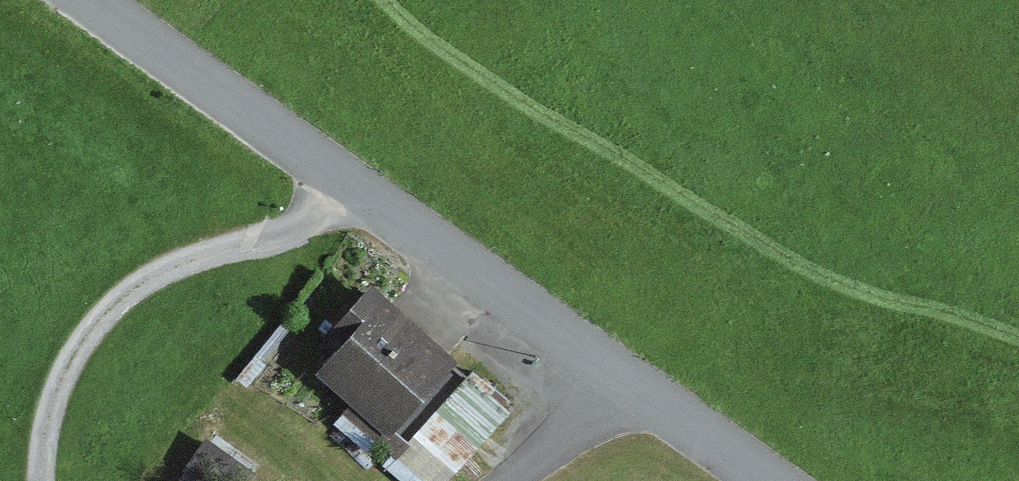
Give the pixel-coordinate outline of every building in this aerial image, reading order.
[(359,309),(296,385),(376,451),(439,375),(359,309)] [(442,407),(482,433),(510,391),(470,364),(442,407)]
